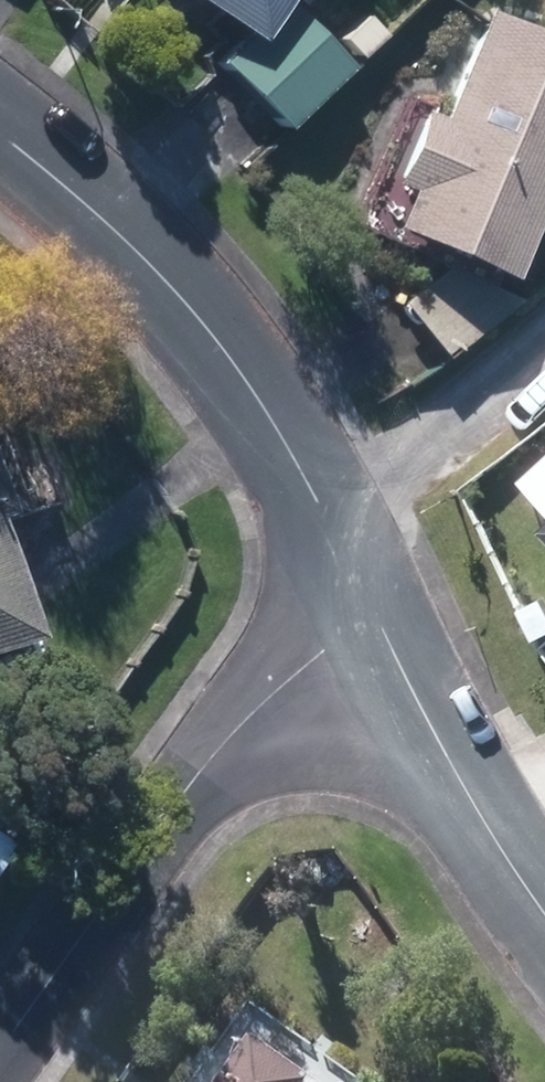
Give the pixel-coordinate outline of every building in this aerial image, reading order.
[(270,34),(291,5),(294,0),(222,0),(257,25),(270,34)] [(359,69),(291,5),(270,34),(257,25),(225,60),(298,129),(359,69)] [(516,281),(544,217),(544,32),(505,14),(454,125),(436,117),(406,182),(424,190),(406,231),(516,281)] [(46,615),(6,501),(16,498),(0,453),(0,630),(46,615)] [(544,547),(544,525),(534,536),(544,547)] [(329,1073),(270,1033),(236,1081),(323,1081),(329,1073)]
